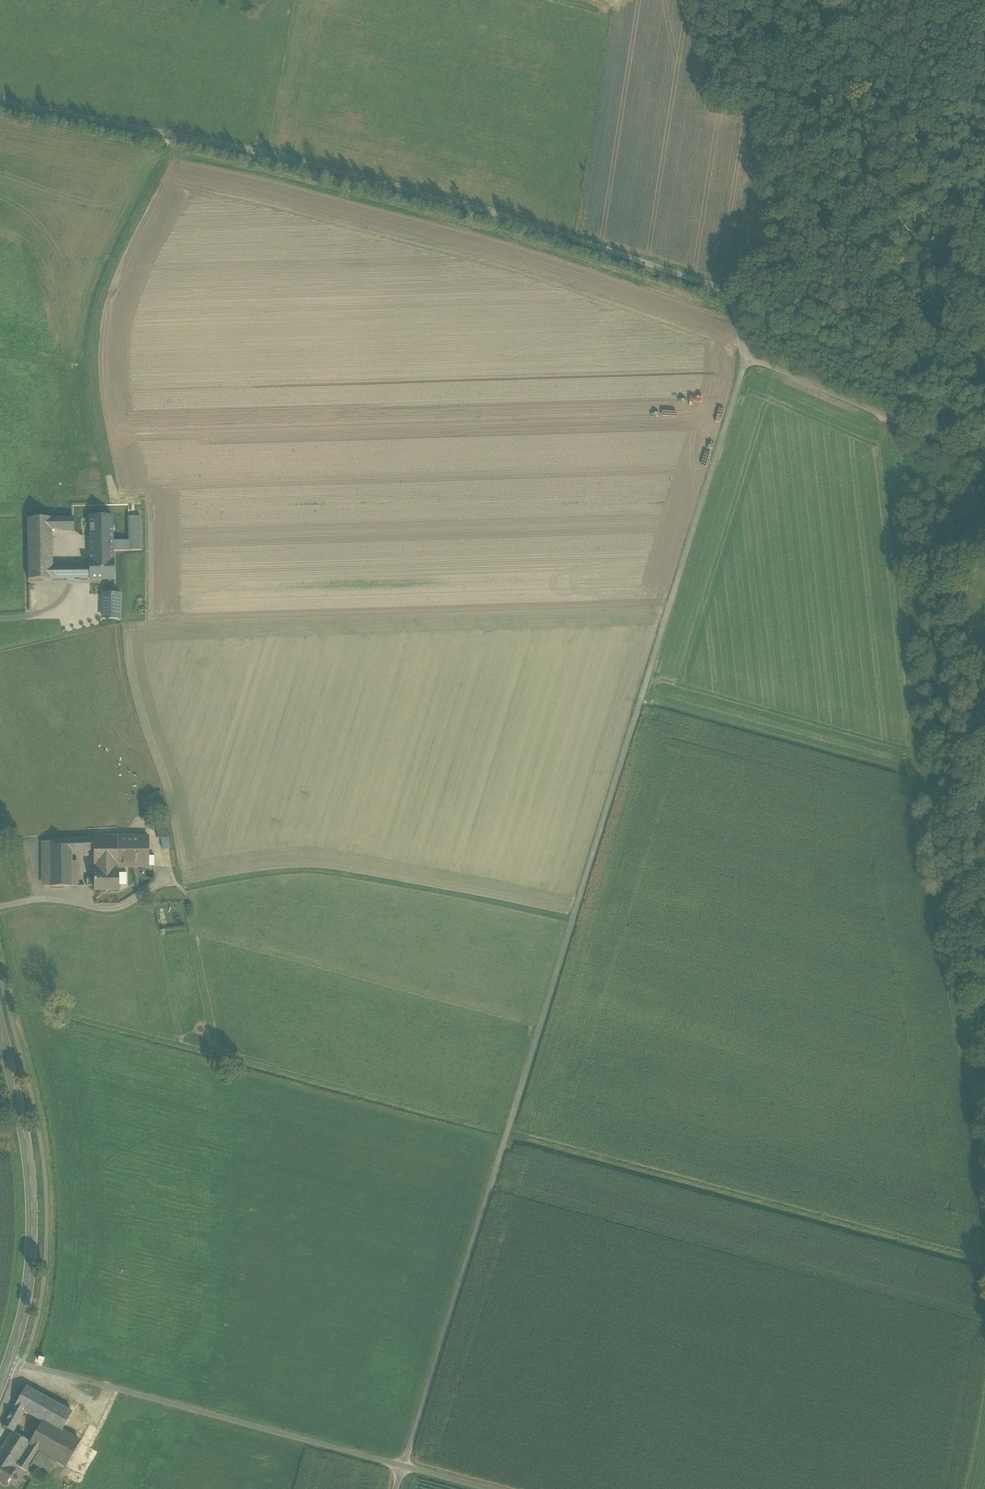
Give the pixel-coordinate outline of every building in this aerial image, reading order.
[(82,518),(52,519),(52,531),(82,531),(82,518)] [(121,518),(82,518),(82,531),(90,531),(90,537),(90,547),(99,547),(99,552),(113,552),(122,552),(121,518)] [(130,518),(121,518),(122,552),(130,552),(130,518)] [(142,518),(130,518),(130,552),(142,552),(142,518)] [(52,519),(28,519),(29,580),(53,580),(53,569),(52,531),(52,519)] [(113,552),(99,552),(99,547),(90,547),(90,561),(89,561),(89,568),(90,579),(113,579),(114,561),(113,561),(113,552)] [(89,568),(53,569),(53,580),(90,579),(89,568)] [(119,596),(103,596),(103,619),(119,620),(119,596)] [(156,793),(139,797),(141,806),(158,802),(156,793)] [(167,821),(156,823),(158,837),(161,837),(170,837),(167,821)] [(118,866),(118,838),(118,836),(93,837),(94,850),(94,872),(118,872),(118,866)] [(93,837),(80,838),(80,850),(94,850),(93,837)] [(118,838),(118,866),(148,866),(148,856),(148,837),(118,838)] [(172,848),(170,837),(161,837),(163,849),(172,848)] [(72,838),(50,839),(50,842),(50,886),(72,886),(72,872),(72,865),(72,850),(72,838)] [(80,838),(72,838),(72,850),(80,850),(80,838)] [(94,872),(94,879),(94,886),(94,890),(119,890),(118,885),(118,874),(118,872),(94,872)] [(62,1430),(72,1411),(60,1405),(49,1399),(25,1386),(14,1405),(24,1410),(44,1421),(62,1430)] [(60,1405),(65,1397),(54,1391),(49,1399),(60,1405)] [(77,1402),(65,1396),(65,1397),(60,1405),(72,1411),(74,1407),(77,1402)] [(24,1410),(14,1405),(10,1412),(21,1417),(24,1410)] [(85,1413),(74,1407),(72,1411),(62,1430),(72,1437),(85,1413)] [(21,1417),(10,1412),(7,1418),(17,1424),(21,1417)] [(17,1424),(7,1418),(2,1426),(13,1432),(13,1431),(17,1424)] [(44,1421),(32,1443),(41,1449),(40,1451),(57,1461),(65,1465),(79,1442),(72,1437),(62,1430),(44,1421)] [(32,1443),(13,1431),(13,1432),(1,1449),(7,1453),(6,1454),(18,1462),(16,1464),(26,1471),(30,1465),(40,1451),(41,1449),(32,1443)] [(1,1449),(0,1451),(0,1479),(5,1482),(14,1469),(13,1469),(16,1464),(18,1462),(6,1454),(7,1453),(1,1449)] [(57,1461),(40,1451),(30,1465),(36,1469),(48,1476),(57,1461)] [(36,1469),(30,1465),(26,1471),(32,1475),(36,1469)]
